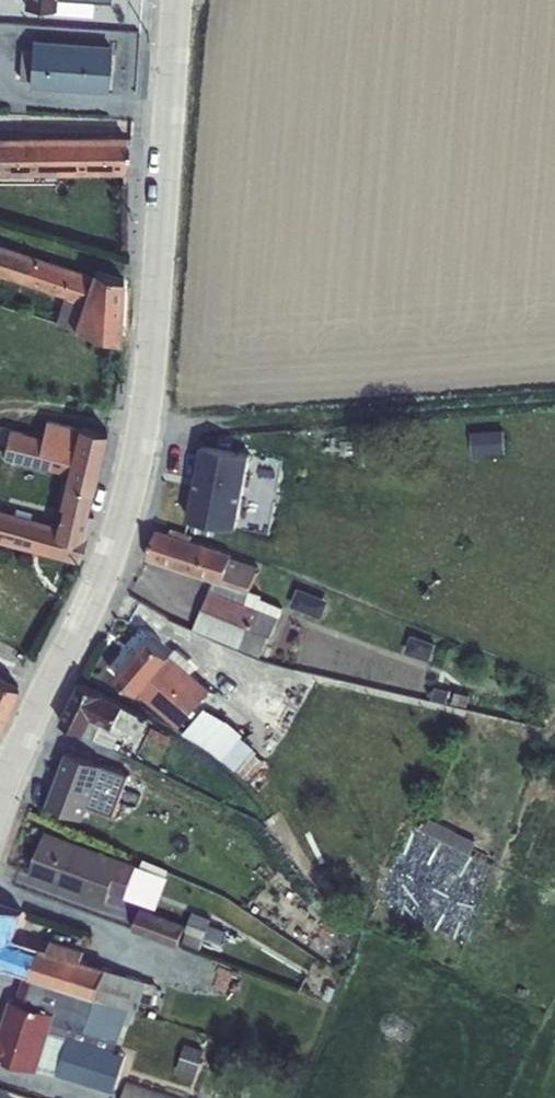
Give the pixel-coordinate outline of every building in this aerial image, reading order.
[(23,9),(56,11),(92,14),(93,2),(110,3),(110,0),(24,0),(23,9)] [(21,48),(19,80),(28,81),(28,88),(107,93),(110,45),(31,40),(31,49),(21,48)] [(124,174),(124,136),(55,136),(55,138),(0,138),(0,174),(124,174)] [(24,283),(24,284),(63,297),(55,323),(119,342),(123,280),(92,271),(91,275),(33,255),(0,244),(0,275),(24,283)] [(77,564),(93,516),(85,513),(106,433),(78,426),(78,428),(47,420),(45,421),(41,437),(10,429),(3,458),(66,473),(53,526),(0,512),(0,542),(77,564)] [(503,431),(473,434),(474,453),(505,451),(503,431)] [(203,446),(189,519),(236,528),(250,455),(203,446)] [(156,530),(146,559),(213,581),(248,593),(249,591),(257,567),(229,558),(230,555),(190,541),(191,536),(170,529),(168,534),(156,530)] [(248,593),(213,581),(210,590),(209,589),(192,629),(260,657),(268,636),(271,637),(281,608),(260,598),(261,595),(249,591),(248,593)] [(149,637),(114,679),(181,731),(214,693),(171,656),(170,657),(149,637)] [(17,687),(0,679),(0,722),(17,687)] [(80,684),(60,723),(85,735),(110,748),(121,727),(139,736),(148,718),(80,684)] [(423,684),(419,696),(445,704),(449,692),(423,684)] [(455,692),(452,703),(466,706),(469,695),(455,692)] [(203,709),(182,734),(221,760),(222,759),(246,780),(262,760),(239,739),(242,734),(203,709)] [(66,758),(46,813),(83,826),(90,808),(115,818),(129,781),(66,758)] [(428,818),(421,833),(468,855),(475,841),(428,818)] [(45,831),(28,876),(104,905),(108,893),(125,898),(143,905),(154,875),(164,880),(168,871),(143,860),(139,867),(136,866),(45,831)] [(106,969),(107,968),(81,959),(84,951),(50,940),(47,948),(15,938),(23,913),(0,905),(0,968),(24,975),(97,999),(106,969)] [(140,908),(132,930),(177,946),(185,925),(140,908)] [(186,933),(182,942),(199,950),(203,940),(220,946),(225,931),(209,925),(210,919),(192,912),(184,932),(186,933)] [(106,969),(97,999),(129,1009),(136,1012),(146,982),(106,969)] [(97,999),(24,975),(15,1002),(55,1014),(38,1070),(113,1093),(125,1055),(113,1052),(116,1042),(117,1042),(129,1009),(97,999)] [(327,985),(322,998),(330,1001),(335,988),(327,985)] [(15,1002),(9,1000),(0,1028),(0,1060),(38,1071),(38,1070),(55,1014),(15,1002)] [(184,1044),(175,1073),(194,1079),(203,1051),(184,1044)] [(121,1097),(182,1097),(127,1080),(121,1097)]
